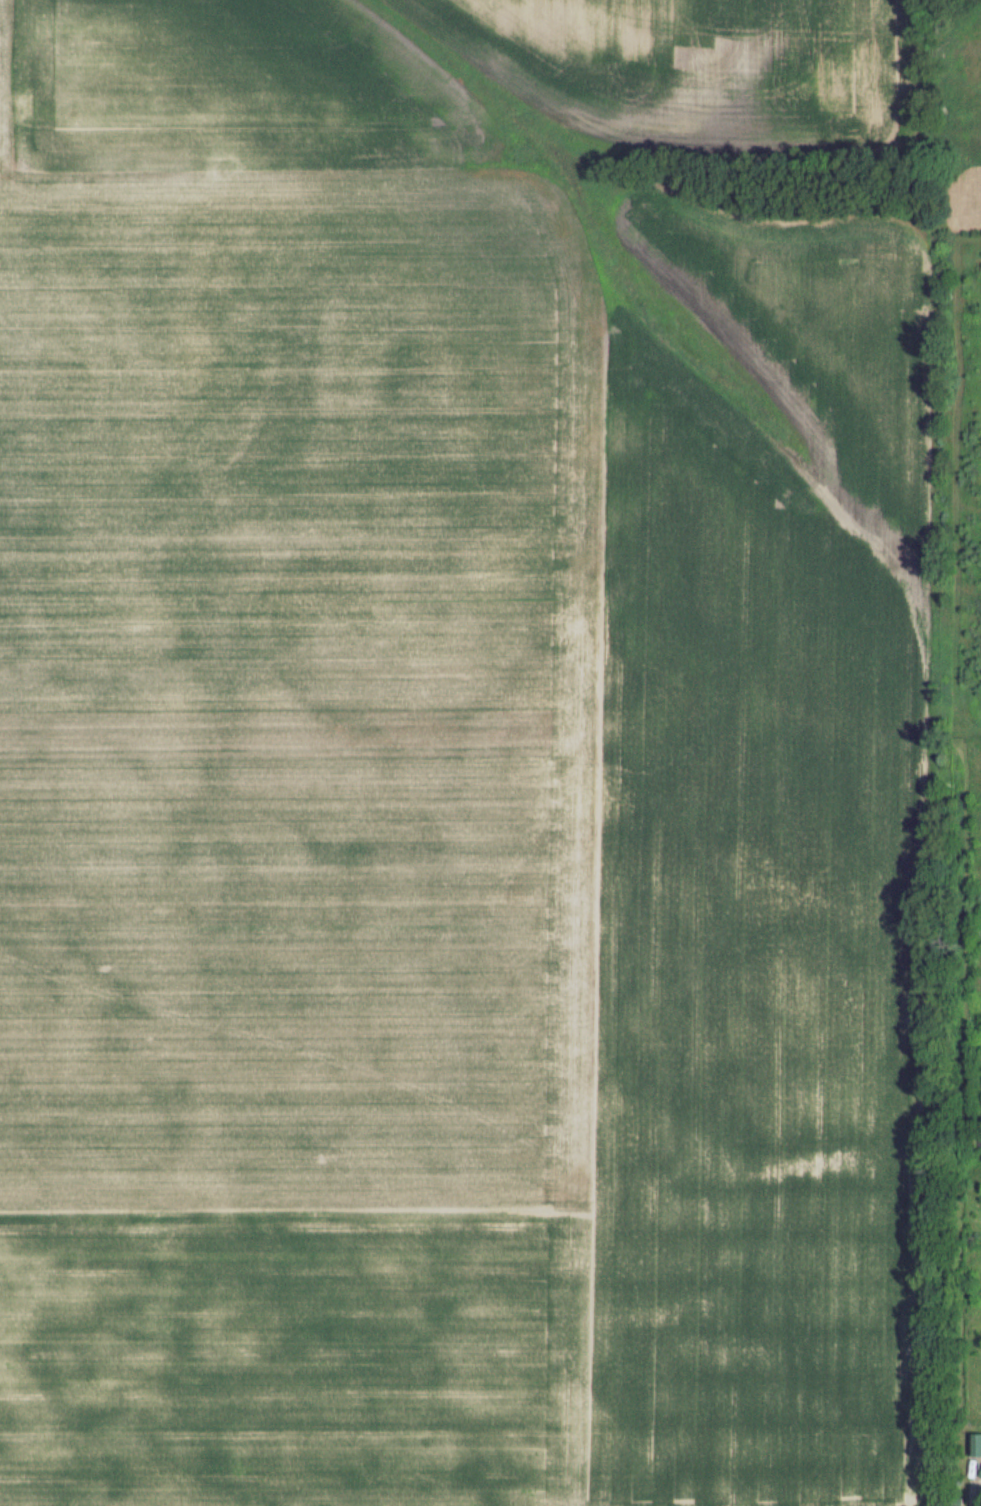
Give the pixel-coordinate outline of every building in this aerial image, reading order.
[(980,1457),(980,1434),(969,1434),(969,1457),(980,1457)]
